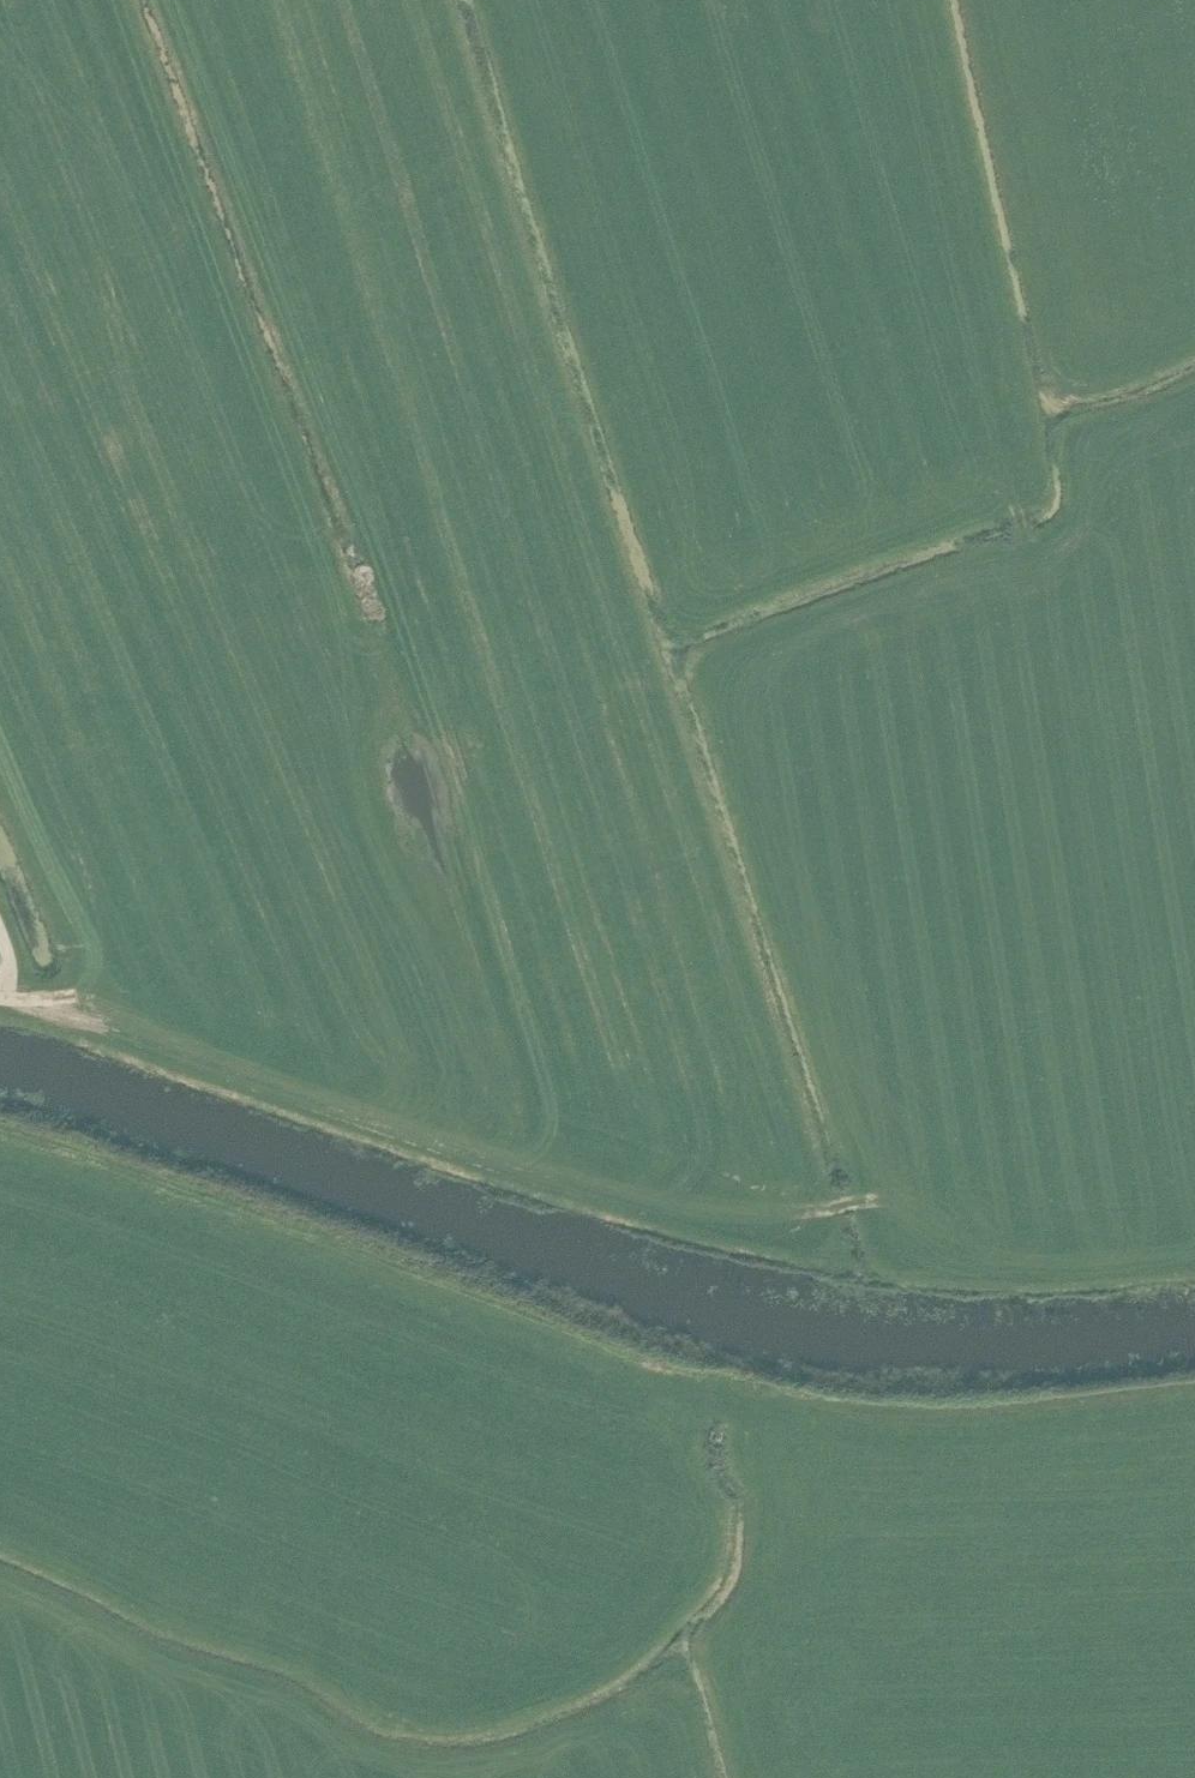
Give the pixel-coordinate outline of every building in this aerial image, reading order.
[(727,1422),(713,1420),(710,1441),(722,1443),(727,1422)]
